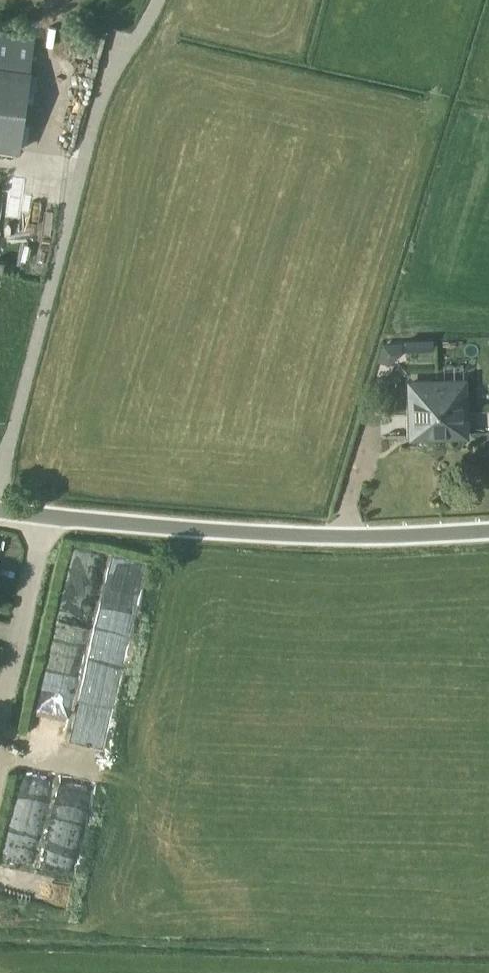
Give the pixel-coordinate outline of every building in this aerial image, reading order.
[(40,62),(57,62),(58,36),(41,35),(40,62)] [(17,151),(28,70),(0,66),(0,148),(17,151)] [(23,202),(0,199),(0,385),(23,202)] [(399,338),(400,358),(421,357),(421,338),(399,338)] [(412,435),(438,434),(438,410),(443,410),(442,387),(437,387),(437,380),(410,381),(412,435)] [(438,410),(438,434),(466,434),(464,380),(437,380),(437,387),(442,387),(443,410),(438,410)] [(397,409),(375,414),(378,426),(399,421),(397,409)] [(49,790),(34,871),(70,877),(85,796),(49,790)]
